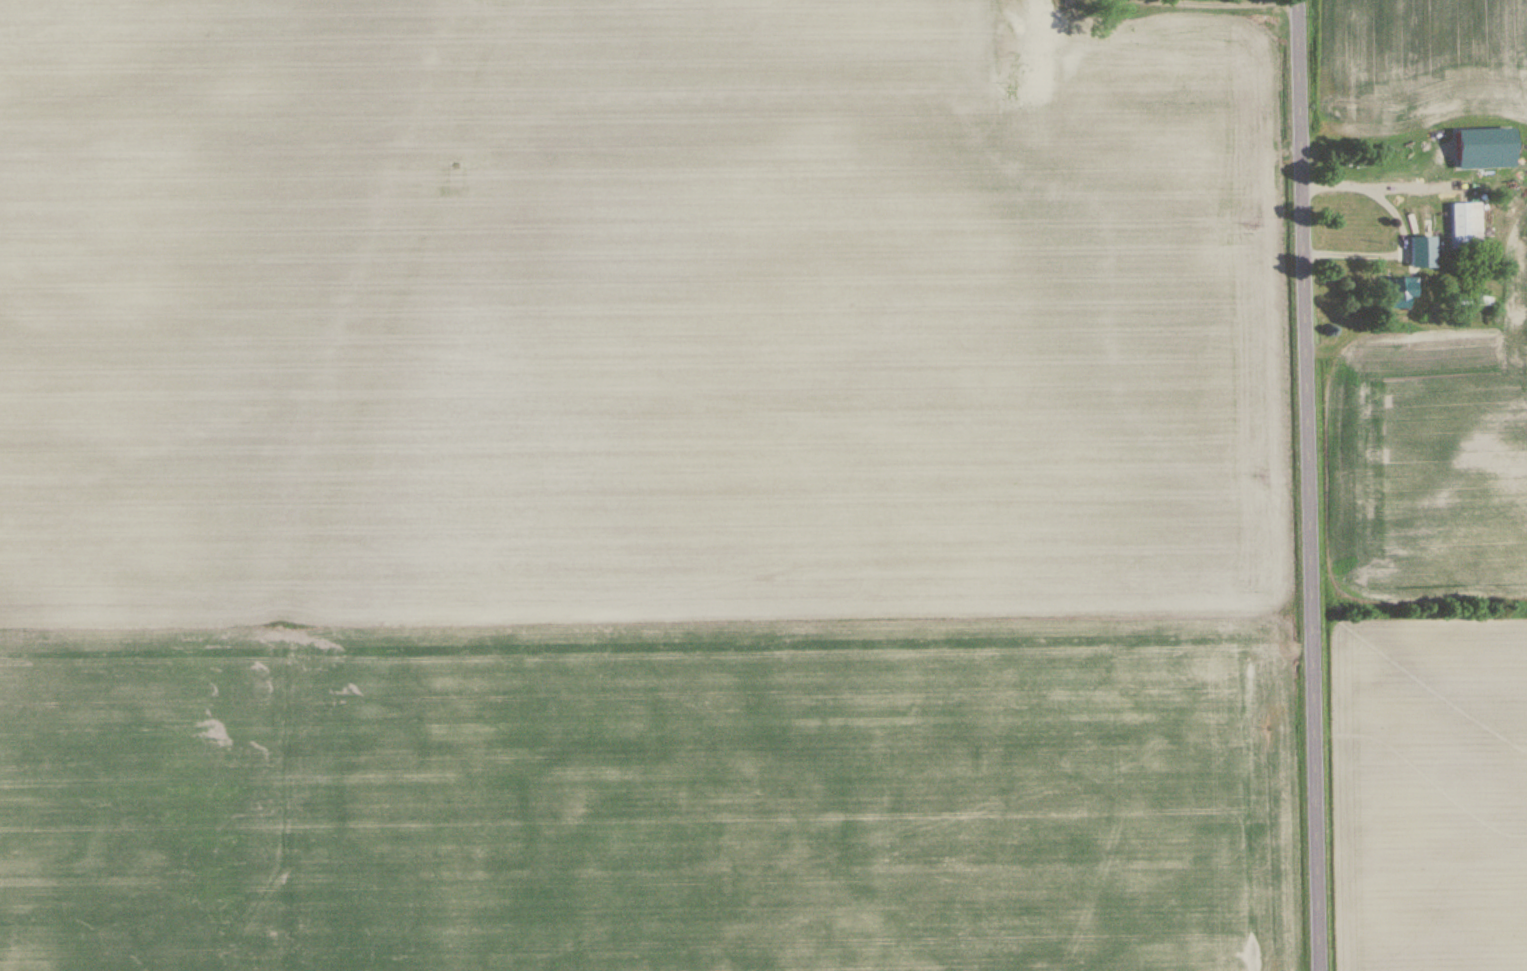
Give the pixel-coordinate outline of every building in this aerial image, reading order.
[(1483,248),(1483,203),(1453,203),(1453,248),(1483,248)] [(1436,268),(1436,237),(1412,237),(1412,268),(1436,268)] [(1418,278),(1391,278),(1391,308),(1410,308),(1410,297),(1418,297),(1418,278)]
